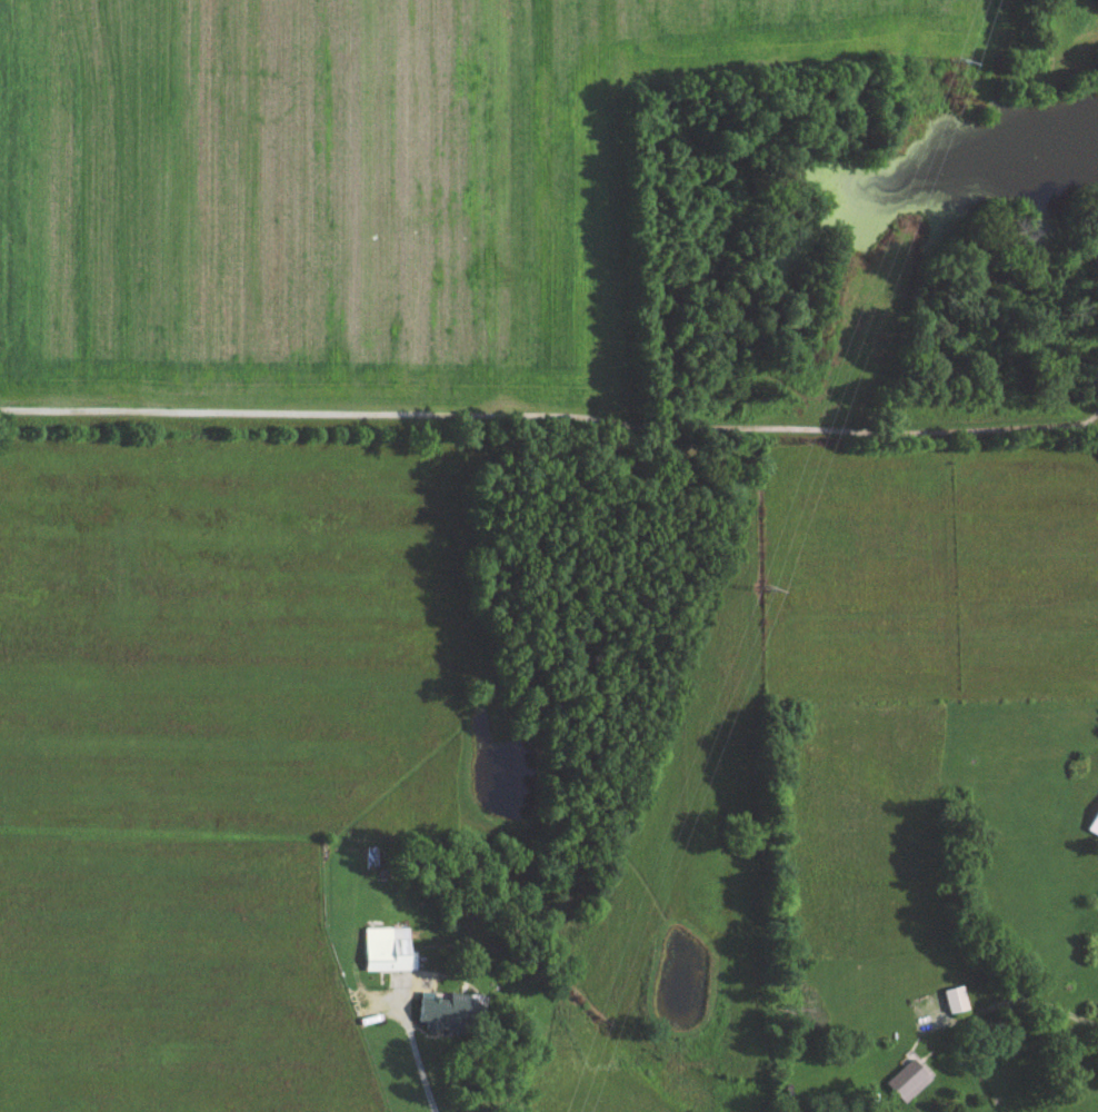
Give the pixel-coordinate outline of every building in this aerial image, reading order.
[(1081,836),(1097,845),(1097,802),(1081,836)] [(402,933),(357,934),(358,976),(409,976),(409,957),(402,957),(402,933)] [(936,997),(943,1020),(961,1015),(955,991),(936,997)] [(442,998),(441,1004),(414,999),(409,1027),(419,1028),(419,1029),(470,1038),(476,1003),(442,998)] [(906,1063),(879,1089),(898,1109),(925,1084),(906,1063)]
